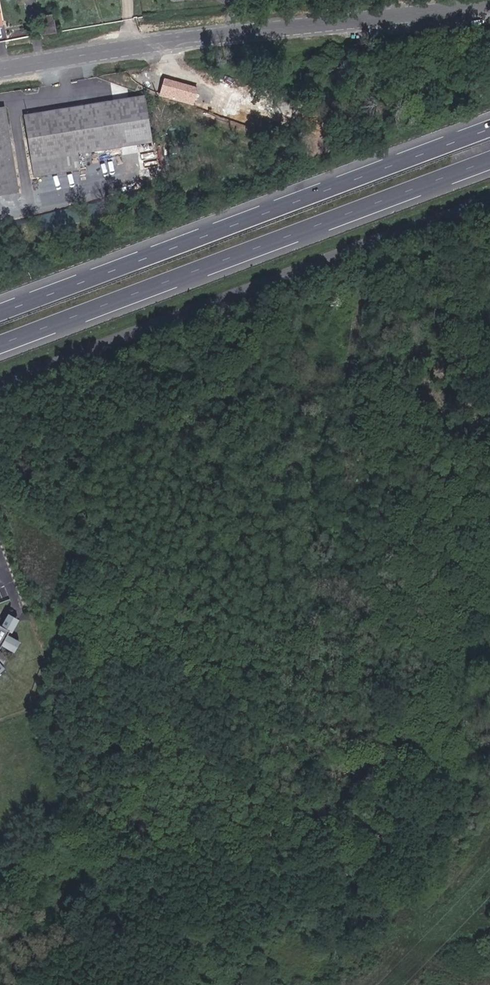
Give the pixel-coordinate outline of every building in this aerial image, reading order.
[(46,32),(57,30),(55,16),(43,17),(46,32)] [(165,76),(160,94),(195,105),(200,87),(165,76)] [(148,97),(28,114),(35,163),(155,142),(148,97)] [(0,108),(0,197),(23,192),(10,106),(0,108)] [(22,641),(9,634),(11,631),(14,633),(21,620),(9,614),(2,627),(1,627),(0,625),(0,650),(2,646),(16,653),(22,641)]
